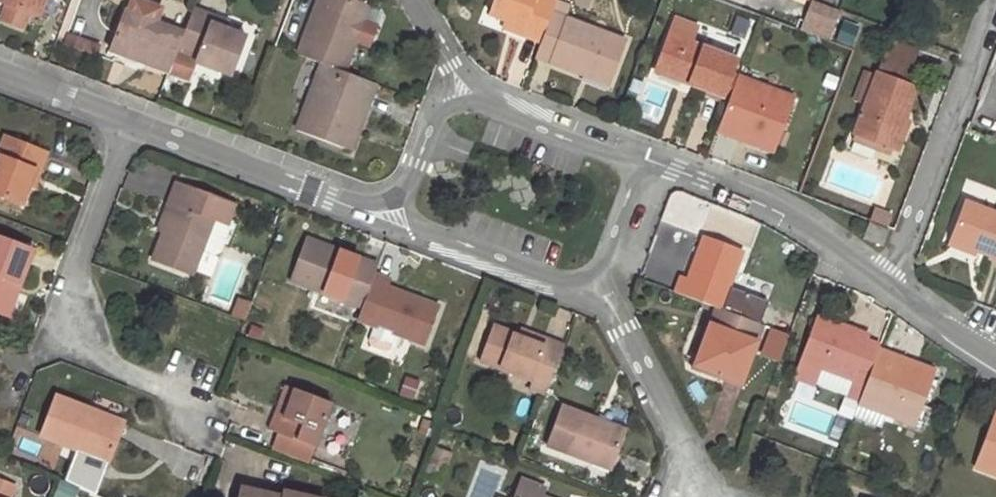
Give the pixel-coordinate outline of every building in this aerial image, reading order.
[(6,4),(1,17),(21,25),(27,12),(33,14),(39,0),(0,0),(0,1),(6,4)] [(33,14),(39,17),(45,0),(39,0),(33,14)] [(297,55),(321,65),(344,73),(358,36),(369,8),(348,0),(318,0),(297,55)] [(555,0),(496,0),(490,15),(506,21),(521,26),(518,34),(539,42),(551,11),(555,0)] [(811,1),(800,30),(829,41),(841,12),(811,1)] [(212,16),(192,8),(183,32),(176,49),(196,57),(194,63),(231,77),(246,37),(226,28),(210,22),(212,16)] [(374,9),(369,8),(358,36),(363,37),(374,9)] [(176,49),(183,32),(125,11),(110,51),(168,73),(176,49)] [(624,40),(551,11),(539,42),(534,56),(583,75),(585,67),(610,78),(624,40)] [(210,22),(226,28),(229,22),(212,16),(210,22)] [(676,18),(657,66),(691,79),(689,85),(722,98),(731,74),(737,60),(692,43),(698,26),(676,18)] [(521,26),(506,21),(503,28),(518,34),(521,26)] [(889,40),(876,73),(882,76),(906,85),(918,51),(889,40)] [(344,73),(321,65),(296,130),(344,148),(353,126),(359,128),(376,85),(344,73)] [(691,79),(657,66),(655,72),(689,85),(691,79)] [(608,84),(610,78),(585,67),(583,75),(608,84)] [(904,120),(916,89),(911,87),(906,85),(882,76),(876,73),(854,134),(893,149),(904,120)] [(916,73),(911,87),(916,89),(921,75),(916,73)] [(737,77),(731,74),(722,98),(728,100),(737,77)] [(792,97),(737,77),(728,100),(717,130),(749,143),(752,138),(775,147),(792,97)] [(910,122),(904,120),(893,149),(899,151),(910,122)] [(353,126),(344,148),(351,151),(359,128),(353,126)] [(773,152),(775,147),(752,138),(749,143),(773,152)] [(38,174),(45,155),(3,139),(0,147),(0,195),(21,203),(27,185),(33,172),(38,174)] [(34,187),(38,174),(33,172),(27,185),(34,187)] [(193,197),(195,189),(176,181),(172,189),(193,197)] [(232,202),(195,189),(193,197),(172,189),(167,203),(173,204),(163,232),(152,259),(191,273),(200,251),(211,221),(224,226),(232,202)] [(21,203),(0,195),(0,206),(17,212),(21,203)] [(157,229),(163,232),(173,204),(167,203),(157,229)] [(965,203),(951,241),(977,252),(995,259),(995,214),(965,203)] [(873,209),(868,221),(884,226),(888,215),(873,209)] [(224,226),(211,221),(200,251),(212,256),(219,253),(229,228),(224,226)] [(679,277),(674,292),(717,308),(719,310),(728,287),(741,252),(702,237),(695,257),(686,279),(679,277)] [(6,316),(31,251),(0,240),(0,313),(6,316)] [(373,274),(377,265),(305,240),(289,280),(361,307),(373,274)] [(977,252),(951,241),(948,248),(975,258),(977,252)] [(688,254),(679,277),(686,279),(695,257),(688,254)] [(388,280),(373,274),(361,307),(357,320),(423,345),(438,306),(385,287),(388,280)] [(768,302),(728,287),(719,310),(760,325),(768,302)] [(237,299),(231,315),(243,320),(249,303),(237,299)] [(719,310),(717,308),(709,329),(699,355),(694,368),(739,386),(762,325),(760,325),(719,310)] [(877,350),(879,346),(866,341),(868,337),(819,317),(795,378),(814,386),(822,369),(852,381),(846,396),(859,401),(877,350)] [(544,396),(563,347),(548,340),(546,347),(519,337),(493,327),(480,362),(533,382),(529,390),(544,396)] [(699,355),(709,329),(702,327),(692,353),(699,355)] [(758,357),(777,364),(788,336),(769,329),(758,357)] [(546,347),(548,340),(522,331),(519,337),(546,347)] [(909,363),(877,350),(859,401),(857,404),(858,405),(853,419),(880,430),(886,415),(915,427),(934,378),(907,368),(909,363)] [(934,378),(936,373),(909,363),(907,368),(934,378)] [(282,418),(275,415),(269,431),(313,448),(330,403),(294,389),(286,407),(282,418)] [(760,395),(744,389),(741,397),(758,403),(760,395)] [(76,448),(106,461),(121,424),(55,397),(39,436),(75,451),(76,448)] [(280,404),(275,415),(282,418),(286,407),(280,404)] [(624,431),(563,408),(548,446),(608,470),(624,431)] [(993,423),(976,468),(995,476),(995,424),(993,423)] [(94,478),(106,461),(76,448),(75,451),(70,468),(94,478)] [(449,454),(437,450),(432,465),(443,469),(449,454)] [(0,481),(0,496),(7,496),(11,486),(0,481)] [(539,496),(542,490),(519,482),(514,496),(539,496)] [(240,488),(238,496),(278,496),(240,488)]
